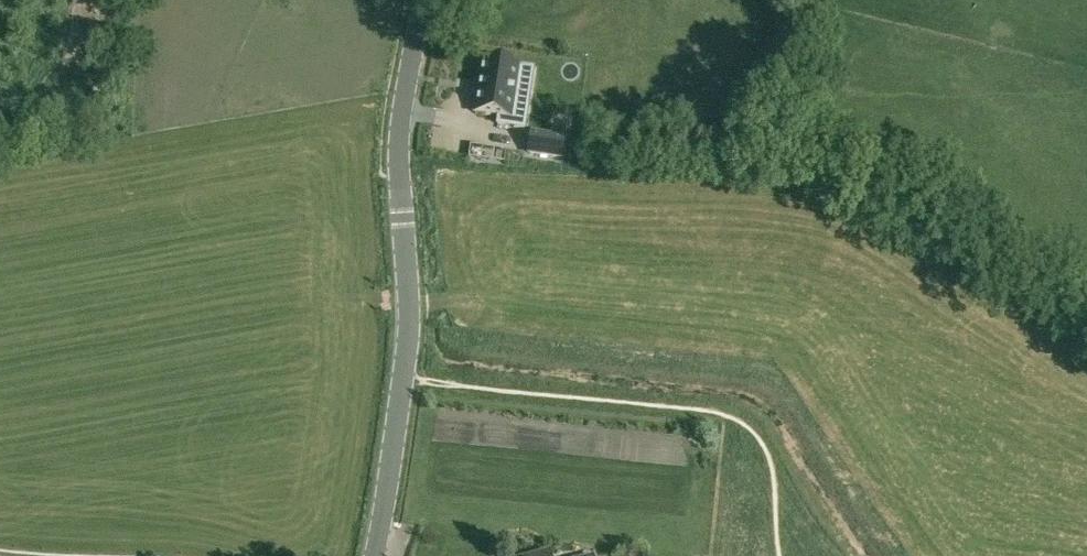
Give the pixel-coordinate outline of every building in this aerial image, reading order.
[(515,88),(530,90),(533,70),(518,68),(518,67),(483,62),(480,81),(478,96),(475,114),(498,118),(497,126),(524,130),(527,114),(511,112),(515,88)] [(531,131),(527,155),(562,160),(566,136),(531,131)]
